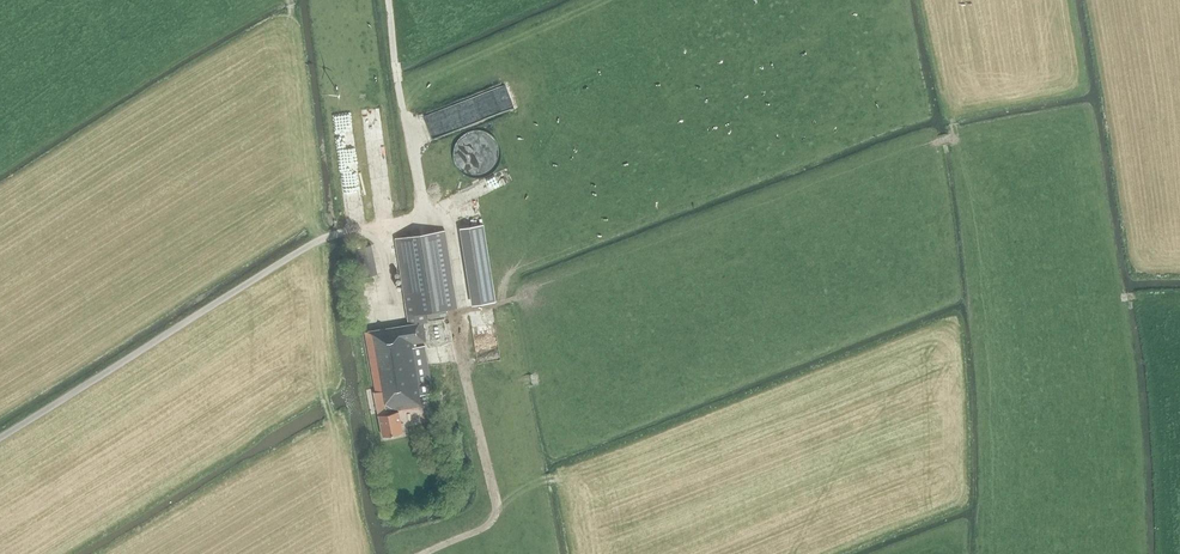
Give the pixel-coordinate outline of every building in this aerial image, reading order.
[(485,101),(496,98),(500,110),(506,110),(515,107),(515,106),(511,95),(511,86),(510,83),(469,96),(469,97),(471,104),(478,104),(478,109),(485,109),(485,101)] [(445,108),(422,115),(427,134),(446,129),(444,123),(449,122),(445,108)] [(458,172),(464,177),(471,180),(479,180),(486,178),(492,173),(497,167),(499,159),(499,152),(497,145),(492,140),(487,135),(480,133),(473,133),(466,135),(460,138),(455,144),(452,151),(452,159),(454,166),(458,172)] [(482,224),(469,226),(481,304),(495,301),(482,224)] [(395,238),(407,316),(426,313),(427,319),(446,316),(445,309),(457,307),(445,230),(395,238)] [(356,275),(376,274),(374,244),(354,246),(356,275)] [(425,345),(419,346),(414,347),(413,344),(426,341),(423,323),(365,332),(375,392),(374,392),(382,434),(403,431),(400,411),(423,407),(420,395),(434,392),(425,345)]
